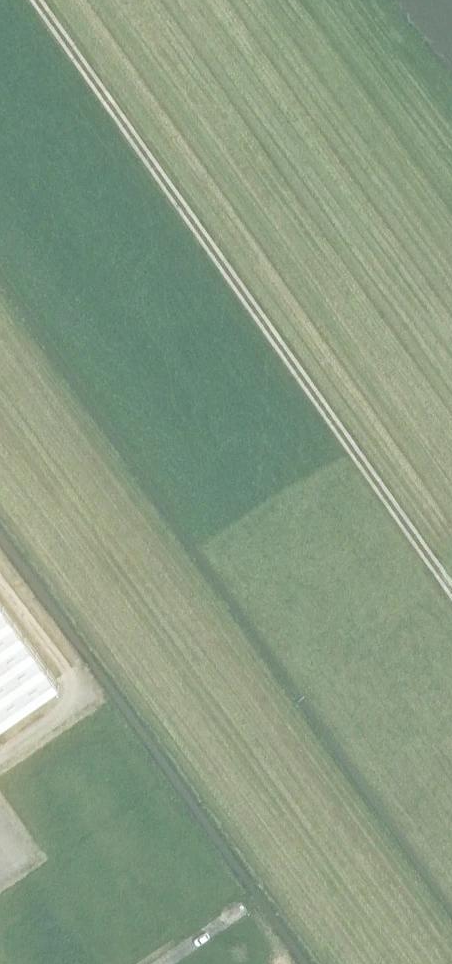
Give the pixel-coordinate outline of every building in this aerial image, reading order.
[(61,687),(0,600),(0,729),(61,687)]
